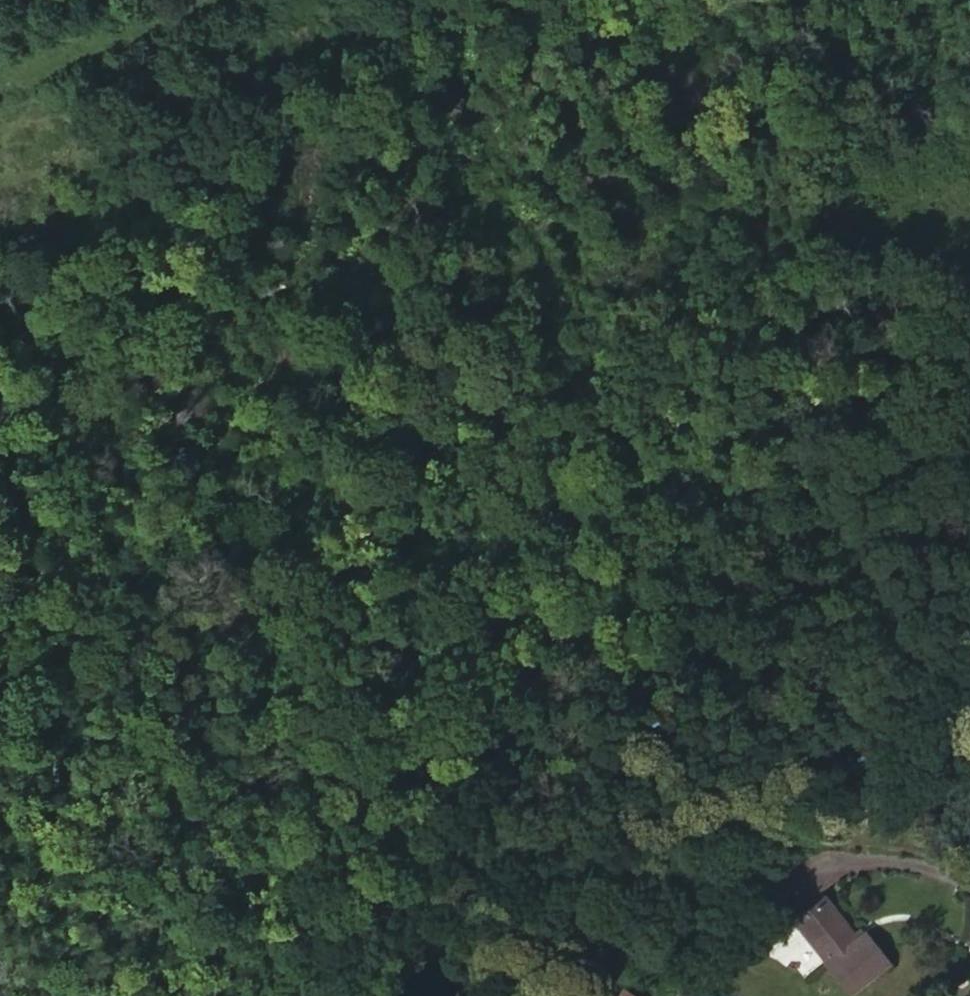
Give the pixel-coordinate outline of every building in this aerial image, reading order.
[(783,856),(790,865),(801,855),(794,846),(783,856)] [(777,875),(790,865),(783,856),(769,866),(777,875)] [(766,884),(777,875),(769,866),(757,876),(766,884)] [(885,961),(865,934),(856,941),(852,936),(820,896),(792,918),(825,958),(822,959),(848,990),(885,961)] [(856,941),(865,934),(860,930),(852,936),(856,941)] [(606,995),(642,995),(617,979),(606,995)]
